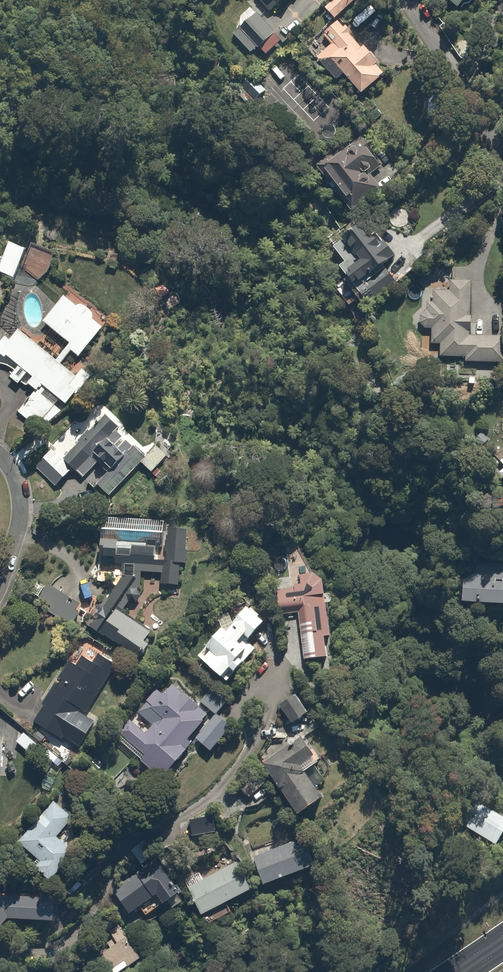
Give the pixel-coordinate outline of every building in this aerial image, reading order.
[(259,2),(270,15),(281,5),(277,0),(262,0),(259,2)] [(360,0),(335,0),(326,8),(336,20),(360,0)] [(467,8),(474,0),(450,0),(460,9),(463,5),(467,8)] [(266,23),(256,14),(249,7),(239,17),(245,24),(232,37),(253,58),(277,35),(266,23)] [(365,94),(390,70),(349,26),(345,29),(337,21),(322,34),(332,44),(316,60),(325,69),(333,61),(365,94)] [(287,111),(299,127),(307,121),(322,142),(346,124),(319,88),(304,99),(300,93),(289,100),(293,106),(287,111)] [(377,169),(381,165),(361,140),(324,170),(358,211),(386,188),(381,182),(385,179),(377,169)] [(365,302),(397,275),(389,265),(398,258),(365,218),(330,248),(345,266),(339,271),(365,302)] [(11,242),(0,265),(0,273),(13,279),(28,251),(11,242)] [(52,256),(33,246),(20,269),(40,279),(52,256)] [(485,289),(485,271),(452,269),(451,290),(434,289),(434,300),(428,300),(427,311),(426,311),(425,311),(424,312),(423,313),(422,314),(421,315),(421,316),(420,317),(420,318),(420,319),(420,320),(420,321),(420,322),(421,323),(421,324),(422,325),(423,326),(424,327),(425,327),(426,328),(427,328),(434,330),(433,345),(443,346),(442,359),(466,360),(466,365),(502,366),(502,290),(485,289)] [(23,416),(18,421),(26,428),(31,422),(44,434),(64,411),(59,406),(63,401),(69,406),(86,386),(63,366),(74,354),(79,358),(107,327),(68,292),(43,320),(71,345),(58,360),(22,328),(11,340),(7,337),(0,345),(0,366),(1,365),(12,374),(7,379),(20,391),(25,385),(34,393),(18,411),(23,416)] [(108,496),(148,454),(126,434),(131,429),(111,410),(61,463),(89,489),(95,483),(108,496)] [(160,585),(177,587),(179,564),(186,565),(188,529),(174,529),(175,519),(102,516),(100,564),(122,565),(121,579),(117,588),(114,586),(104,604),(98,601),(92,610),(96,613),(88,626),(138,657),(141,652),(146,656),(152,646),(147,643),(153,632),(124,612),(129,601),(141,601),(143,572),(161,574),(160,585)] [(330,643),(334,643),(326,567),(313,569),(310,543),(261,549),(265,587),(277,586),(280,615),(299,613),(305,665),(332,662),(330,643)] [(466,606),(502,607),(502,565),(467,565),(466,606)] [(211,649),(201,662),(231,686),(258,652),(245,642),(255,629),(261,634),(272,620),(250,602),(228,630),(222,626),(207,645),(211,649)] [(89,712),(119,664),(98,651),(94,658),(79,649),(33,723),(63,741),(65,737),(81,747),(99,718),(89,712)] [(132,720),(120,736),(137,749),(132,756),(142,763),(166,782),(216,717),(198,703),(165,678),(138,713),(154,725),(148,732),(132,720)] [(198,703),(216,717),(230,700),(211,685),(198,703)] [(310,718),(294,691),(278,700),(293,727),(310,718)] [(24,730),(15,741),(33,756),(42,745),(24,730)] [(316,784),(330,775),(305,736),(262,763),(295,815),(324,797),(316,784)] [(61,837),(78,815),(53,796),(17,844),(38,859),(33,866),(53,881),(77,850),(61,837)] [(464,827),(498,849),(502,841),(502,817),(480,802),(464,827)] [(191,815),(193,837),(222,833),(220,812),(191,815)] [(264,889),(318,866),(304,835),(250,859),(264,889)] [(187,897),(149,838),(130,850),(146,873),(114,894),(129,916),(156,898),(165,912),(187,897)] [(181,877),(209,925),(230,913),(226,906),(254,889),(237,860),(203,880),(196,868),(181,877)] [(60,899),(8,894),(0,900),(0,931),(14,922),(58,924),(60,899)] [(118,927),(111,933),(118,942),(90,966),(95,971),(127,971),(144,958),(118,927)]
